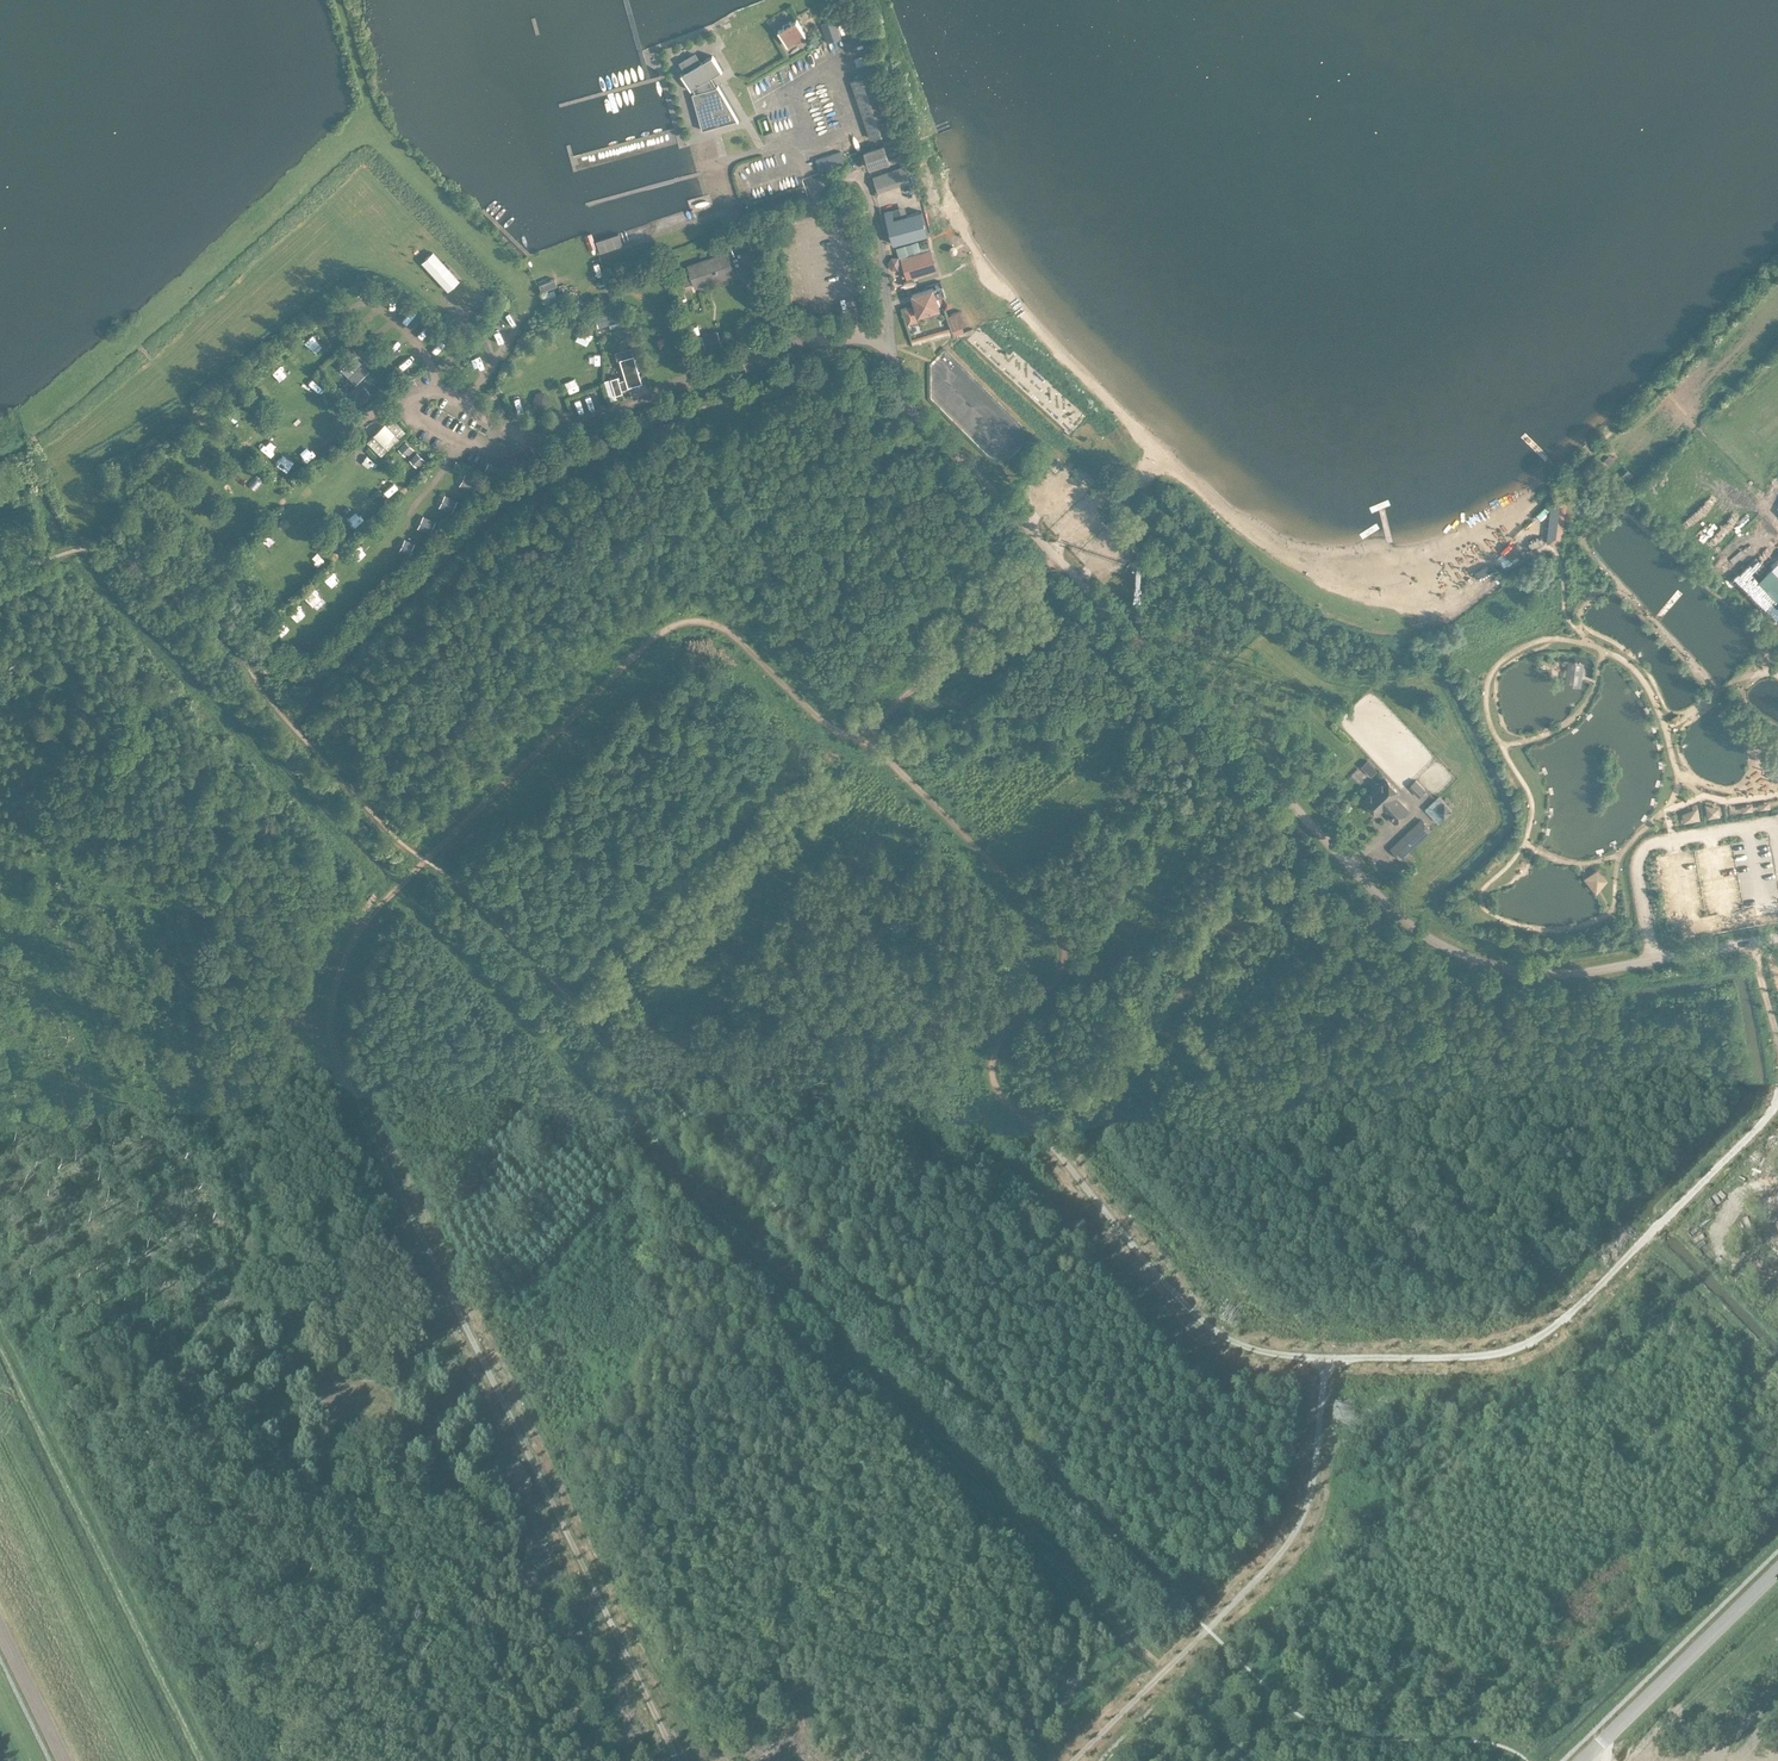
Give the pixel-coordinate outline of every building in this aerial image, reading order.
[(773,22),(782,37),(801,26),(792,11),(786,14),(785,13),(778,17),(779,19),(773,22)] [(816,16),(822,34),(836,29),(830,11),(816,16)] [(716,64),(717,64),(707,47),(707,48),(705,50),(704,49),(704,50),(700,52),(699,52),(699,53),(695,55),(690,46),(685,49),(685,48),(684,49),(685,49),(680,51),(680,52),(675,55),(681,64),(677,66),(677,65),(676,66),(686,82),(686,81),(689,79),(692,85),(687,86),(697,122),(732,112),(733,113),(713,77),(712,78),(713,79),(710,81),(709,79),(709,78),(708,78),(706,74),(706,73),(704,71),(716,63),(716,64)] [(880,125),(887,123),(868,67),(846,74),(865,130),(880,125)] [(884,154),(879,137),(859,143),(865,160),(884,154)] [(836,143),(810,152),(814,163),(839,154),(836,143)] [(867,168),(872,183),(904,172),(899,158),(867,168)] [(889,211),(886,202),(879,203),(887,236),(922,227),(916,204),(889,211)] [(735,213),(732,203),(716,209),(719,218),(735,213)] [(722,226),(729,247),(746,241),(740,220),(722,226)] [(916,232),(919,242),(925,240),(922,231),(916,232)] [(931,262),(925,242),(896,251),(902,271),(931,262)] [(425,244),(415,254),(440,281),(450,272),(425,244)] [(690,278),(728,265),(721,245),(683,258),(690,278)] [(531,276),(534,283),(549,277),(547,270),(531,276)] [(534,285),(539,297),(550,292),(546,280),(534,285)] [(907,286),(913,307),(934,301),(928,280),(907,286)] [(611,303),(589,309),(591,318),(601,315),(613,312),(611,303)] [(326,307),(317,311),(319,314),(323,324),(326,322),(332,320),(326,307)] [(697,329),(701,341),(716,336),(714,328),(705,331),(704,327),(697,329)] [(614,384),(612,379),(619,377),(620,378),(633,374),(625,347),(611,351),(617,370),(611,372),(609,368),(602,370),(607,386),(614,384)] [(780,350),(782,355),(783,356),(791,353),(789,347),(780,350)] [(335,360),(347,372),(358,361),(346,349),(335,360)] [(359,433),(373,447),(380,440),(380,441),(391,430),(391,429),(397,423),(384,409),(377,415),(379,417),(368,429),(366,427),(359,433)] [(393,439),(398,444),(403,439),(398,433),(393,439)] [(403,450),(409,455),(414,449),(409,444),(403,450)] [(454,477),(465,482),(470,472),(458,467),(454,477)] [(449,493),(438,488),(433,498),(444,504),(449,493)] [(416,509),(411,519),(423,525),(428,514),(416,509)] [(406,535),(398,531),(393,542),(403,547),(405,542),(403,541),(406,535)] [(1526,572),(1510,547),(1458,579),(1466,591),(1447,602),(1440,590),(1427,597),(1443,623),(1526,572)] [(1362,753),(1356,758),(1366,768),(1371,763),(1362,753)] [(1358,792),(1371,806),(1377,800),(1381,804),(1380,805),(1389,814),(1402,802),(1389,789),(1393,785),(1380,771),(1374,776),(1372,775),(1370,775),(1368,776),(1367,778),(1367,780),(1368,783),(1358,792)] [(1410,772),(1403,779),(1413,789),(1420,782),(1410,772)] [(1433,788),(1420,801),(1420,802),(1432,816),(1447,802),(1433,788)] [(1385,842),(1394,851),(1425,822),(1416,812),(1385,842)]
